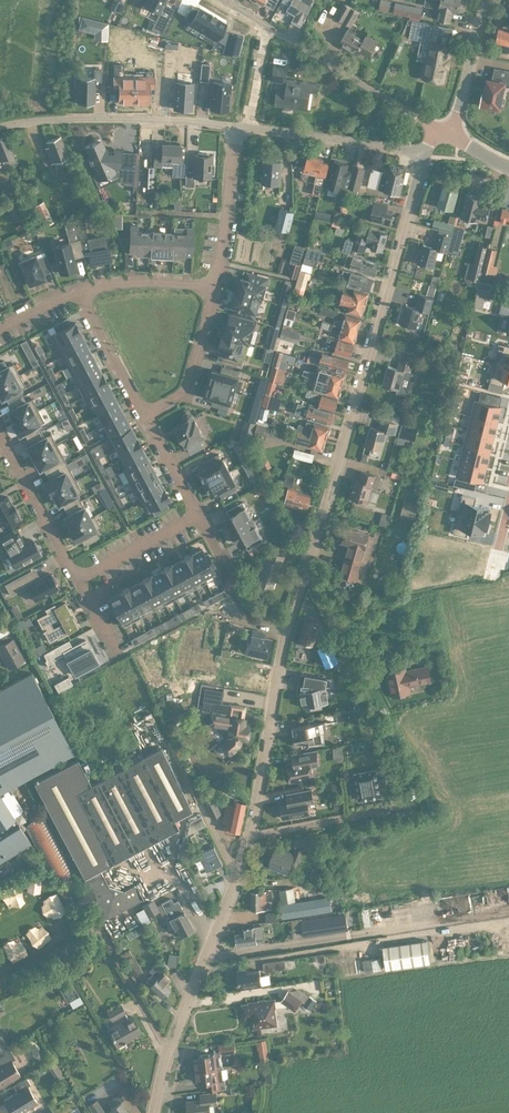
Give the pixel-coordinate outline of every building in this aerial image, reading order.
[(112,8),(120,12),(125,0),(124,0),(116,0),(112,8)] [(142,4),(157,11),(150,27),(160,32),(173,7),(163,2),(164,0),(144,0),(142,4)] [(291,18),(290,20),(299,25),(310,4),(312,0),(288,0),(286,3),(288,5),(285,9),(294,14),(291,18)] [(379,10),(388,12),(390,0),(388,0),(381,0),(379,10)] [(437,18),(449,21),(452,10),(456,11),(457,4),(458,5),(460,4),(460,0),(424,0),(423,4),(440,7),(437,18)] [(392,13),(419,18),(421,6),(394,1),(392,13)] [(342,2),(335,16),(350,24),(346,30),(339,43),(356,52),(358,49),(363,39),(352,33),(357,25),(351,22),(358,11),(342,2)] [(198,6),(197,8),(191,5),(184,17),(190,21),(189,23),(215,38),(225,22),(198,6)] [(81,15),(78,26),(94,30),(97,19),(81,15)] [(438,27),(411,20),(407,36),(428,42),(419,78),(438,83),(448,46),(434,43),(438,27)] [(498,27),(495,40),(508,43),(508,30),(498,27)] [(227,31),(222,51),(235,54),(240,34),(227,31)] [(363,39),(358,49),(368,55),(376,41),(366,34),(363,39)] [(200,62),(199,80),(207,80),(209,63),(200,62)] [(113,63),(113,85),(118,85),(118,101),(122,101),(122,102),(129,102),(129,101),(132,101),(133,76),(122,76),(123,63),(113,63)] [(287,66),(274,64),(272,78),(285,80),(287,66)] [(500,103),(500,101),(504,81),(503,81),(503,77),(508,78),(508,69),(494,66),(492,75),(494,75),(493,79),(486,78),(484,92),(482,92),(480,99),(487,101),(487,102),(487,103),(494,104),(495,103),(496,102),(500,103)] [(133,76),(132,101),(147,101),(147,85),(153,85),(153,70),(145,70),(145,76),(133,76)] [(76,107),(93,107),(93,91),(100,91),(100,72),(92,72),(92,80),(76,80),(76,81),(74,81),(74,91),(76,91),(76,107)] [(287,79),(286,83),(285,90),(276,89),(274,104),(284,105),(284,102),(293,103),(292,106),(306,108),(309,90),(316,91),(318,83),(287,79)] [(175,80),(173,107),(190,108),(192,81),(191,81),(191,82),(176,81),(176,80),(175,80)] [(230,82),(211,80),(209,107),(227,109),(230,82)] [(5,169),(17,163),(13,155),(4,134),(0,136),(0,158),(5,169)] [(56,138),(43,144),(45,149),(42,151),(43,152),(50,165),(66,157),(56,138)] [(100,139),(85,146),(89,157),(87,158),(88,161),(90,160),(96,173),(92,175),(94,179),(116,169),(122,181),(133,182),(136,151),(134,151),(134,153),(119,151),(119,149),(104,148),(100,139)] [(182,159),(178,158),(179,143),(161,142),(161,151),(154,150),(153,163),(172,165),(171,177),(181,177),(182,159)] [(185,161),(184,175),(191,175),(192,166),(209,167),(209,163),(211,163),(212,154),(209,154),(210,145),(206,145),(206,142),(196,142),(196,144),(192,144),(191,161),(185,161)] [(300,157),(298,163),(302,164),(301,169),(302,169),(300,176),(302,179),(313,182),(310,192),(319,194),(322,183),(328,162),(321,160),(322,157),(308,153),(306,159),(300,157)] [(152,184),(153,166),(145,165),(145,157),(138,157),(136,190),(143,190),(143,184),(152,184)] [(281,160),(265,159),(263,182),(279,183),(281,160)] [(340,189),(340,191),(346,193),(348,187),(350,176),(351,173),(345,171),(347,164),(346,164),(335,161),(334,160),(327,186),(340,189)] [(380,169),(375,188),(399,194),(404,174),(405,169),(404,167),(398,165),(389,163),(387,171),(380,169)] [(353,165),(351,173),(350,176),(348,187),(358,189),(363,168),(353,165)] [(443,183),(437,205),(452,209),(458,187),(443,183)] [(478,220),(479,216),(486,218),(491,203),(483,201),(484,197),(466,192),(460,215),(478,220)] [(16,199),(6,204),(13,220),(24,215),(16,199)] [(389,224),(390,222),(391,222),(393,216),(392,215),(393,211),(386,209),(388,203),(375,199),(370,219),(389,224)] [(35,205),(45,224),(52,220),(42,201),(35,205)] [(140,215),(154,215),(155,208),(140,207),(140,214),(140,215)] [(275,227),(288,230),(293,210),(280,207),(275,227)] [(501,207),(498,219),(508,222),(508,209),(501,207)] [(331,223),(336,225),(340,226),(342,218),(333,215),(331,223)] [(434,219),(432,225),(438,227),(451,231),(453,224),(440,220),(434,219)] [(105,233),(104,233),(105,237),(95,239),(94,235),(86,237),(84,223),(75,225),(83,255),(88,254),(90,263),(110,260),(105,233)] [(135,254),(148,255),(149,230),(137,230),(137,224),(130,224),(128,251),(136,252),(135,254)] [(453,224),(451,231),(461,234),(463,227),(453,224)] [(191,254),(192,242),(192,227),(186,227),(185,232),(183,232),(173,232),(172,256),(184,256),(185,254),(191,254)] [(357,233),(353,249),(364,252),(367,242),(371,243),(370,246),(381,250),(386,232),(369,227),(366,236),(357,233)] [(172,256),(173,232),(149,230),(148,255),(172,256)] [(417,261),(432,266),(437,250),(446,252),(451,235),(437,231),(433,246),(423,243),(417,261)] [(459,237),(451,235),(447,251),(454,253),(459,237)] [(72,265),(73,265),(70,255),(80,252),(76,236),(50,244),(58,269),(63,268),(64,270),(72,267),(72,265)] [(353,240),(345,238),(342,250),(348,252),(349,252),(353,240)] [(294,242),(289,259),(292,260),(298,262),(303,245),(294,242)] [(481,270),(487,247),(477,244),(469,278),(479,280),(481,270)] [(306,246),(304,255),(321,260),(324,251),(306,246)] [(496,249),(487,247),(481,270),(490,272),(496,249)] [(376,266),(377,261),(348,253),(344,264),(374,273),(374,272),(375,271),(376,268),(376,266)] [(29,283),(30,283),(31,285),(38,282),(37,279),(43,277),(40,270),(49,267),(44,254),(35,258),(33,255),(19,261),(29,283)] [(321,260),(304,255),(300,269),(316,274),(318,269),(314,268),(317,259),(321,261),(321,260)] [(295,277),(299,262),(298,262),(292,260),(287,275),(295,277)] [(341,274),(343,274),(341,281),(347,283),(369,289),(372,278),(348,270),(343,269),(341,274)] [(308,279),(310,274),(298,270),(295,281),(300,283),(302,278),(308,279)] [(236,290),(259,297),(261,297),(267,277),(249,272),(247,278),(240,277),(236,290)] [(285,304),(291,282),(285,280),(278,302),(285,304)] [(295,281),(292,291),(300,294),(303,286),(299,285),(300,283),(295,281)] [(405,304),(400,322),(415,326),(420,309),(428,311),(432,297),(435,285),(428,283),(425,295),(419,293),(415,307),(405,304)] [(344,284),(343,289),(341,295),(364,303),(368,291),(344,284)] [(476,289),(475,296),(484,298),(492,300),(494,293),(476,289)] [(259,297),(236,290),(235,290),(230,304),(237,306),(235,313),(253,318),(259,297)] [(364,303),(341,295),(339,302),(347,304),(346,309),(361,314),(364,303)] [(502,297),(498,311),(500,312),(508,314),(508,298),(502,297)] [(321,305),(319,311),(335,316),(337,310),(321,305)] [(276,309),(272,324),(278,326),(283,311),(276,309)] [(293,318),(295,312),(286,309),(284,315),(293,318)] [(337,324),(358,330),(361,318),(345,313),(343,320),(334,318),(333,322),(337,324)] [(229,315),(228,320),(224,334),(249,341),(254,321),(236,316),(230,314),(229,314),(229,315)] [(69,323),(66,317),(52,324),(55,330),(49,334),(55,344),(79,331),(73,321),(69,323)] [(331,334),(354,341),(358,330),(337,324),(333,322),(321,319),(319,325),(333,329),(331,334)] [(281,326),(279,336),(297,341),(300,331),(281,326)] [(79,331),(55,344),(60,354),(84,342),(79,332),(79,331)] [(249,341),(224,334),(222,333),(218,346),(225,348),(224,351),(223,351),(221,359),(241,365),(244,354),(245,354),(249,341)] [(354,343),(338,339),(333,338),(329,336),(327,343),(335,346),(334,350),(351,355),(354,343)] [(440,341),(428,337),(426,346),(438,349),(440,341)] [(296,342),(281,338),(278,349),(293,354),(296,342)] [(28,344),(25,339),(19,342),(22,347),(28,344)] [(84,342),(60,354),(66,365),(90,352),(84,342)] [(494,361),(508,365),(508,345),(499,342),(494,361)] [(397,367),(387,365),(382,383),(398,387),(396,394),(405,397),(412,371),(409,371),(412,360),(415,352),(402,349),(400,357),(397,367)] [(275,350),(272,364),(278,365),(284,367),(285,363),(279,361),(282,352),(275,350)] [(325,365),(329,366),(346,371),(347,366),(349,365),(350,362),(349,361),(349,359),(333,354),(322,351),(320,357),(309,354),(308,356),(308,360),(307,360),(319,363),(325,365)] [(90,352),(66,365),(71,375),(95,362),(90,352)] [(455,379),(466,382),(472,360),(473,356),(462,353),(461,358),(455,379)] [(2,359),(0,360),(0,384),(18,374),(12,362),(6,365),(2,359)] [(489,381),(503,384),(504,378),(508,379),(508,365),(494,361),(489,381)] [(95,362),(71,375),(77,385),(101,372),(100,371),(95,362)] [(272,364),(268,378),(274,380),(278,366),(272,364)] [(208,381),(208,382),(234,389),(238,376),(237,376),(238,369),(223,365),(222,371),(213,369),(212,368),(211,370),(212,370),(208,381)] [(305,368),(304,373),(306,374),(342,385),(345,373),(330,369),(319,365),(318,371),(315,370),(315,371),(305,368)] [(101,372),(77,385),(82,395),(106,382),(101,372)] [(1,398),(4,396),(8,402),(21,394),(18,388),(24,385),(18,374),(0,384),(0,396),(1,398)] [(306,374),(305,380),(313,383),(312,388),(319,390),(339,396),(341,386),(342,385),(306,374)] [(255,385),(264,387),(267,378),(265,377),(258,375),(255,385)] [(265,386),(264,391),(272,393),(274,386),(275,381),(267,379),(265,386)] [(87,405),(111,392),(106,382),(82,395),(87,405)] [(229,404),(234,389),(208,382),(208,383),(205,394),(204,394),(204,395),(205,396),(205,395),(214,398),(212,404),(227,409),(228,404),(229,404)] [(320,399),(318,404),(335,409),(338,398),(321,393),(306,389),(304,395),(320,399)] [(474,399),(470,414),(497,420),(501,405),(497,404),(500,395),(480,390),(478,400),(474,399)] [(264,391),(261,403),(269,406),(272,393),(264,391)] [(98,412),(117,402),(111,392),(87,405),(88,405),(92,403),(98,412)] [(21,394),(8,402),(11,408),(7,410),(13,421),(37,408),(31,397),(25,400),(21,394)] [(103,422),(122,412),(117,402),(98,412),(103,422)] [(261,403),(257,417),(265,419),(269,406),(261,403)] [(306,415),(316,418),(331,423),(334,411),(309,404),(306,415)] [(37,423),(43,420),(37,408),(13,421),(12,422),(18,434),(23,431),(26,437),(40,430),(37,423)] [(257,413),(248,411),(246,419),(255,422),(257,413)] [(103,422),(109,433),(128,423),(127,422),(122,412),(103,422)] [(185,420),(178,424),(180,428),(177,430),(185,446),(187,445),(190,452),(203,445),(199,438),(203,436),(190,413),(187,412),(184,413),(183,417),(185,420)] [(470,414),(466,429),(493,435),(497,420),(470,414)] [(370,425),(365,443),(380,448),(385,431),(395,433),(398,422),(380,417),(377,427),(370,425)] [(402,417),(398,435),(405,436),(415,439),(419,421),(402,417)] [(245,419),(242,429),(252,432),(255,422),(246,419),(245,419)] [(328,426),(306,419),(304,424),(298,423),(296,429),(325,438),(328,426)] [(257,423),(254,433),(250,444),(262,448),(265,436),(268,426),(257,423)] [(110,436),(116,447),(135,436),(129,426),(110,436)] [(293,441),(306,445),(322,449),(325,438),(296,429),(293,441)] [(466,429),(463,444),(489,450),(493,435),(466,429)] [(28,449),(27,450),(30,458),(56,444),(50,432),(43,436),(40,430),(26,437),(30,443),(26,445),(28,449)] [(121,457),(141,446),(135,436),(116,447),(121,457)] [(30,458),(34,465),(36,464),(39,468),(42,466),(45,472),(65,461),(56,444),(30,458)] [(463,444),(459,459),(486,466),(489,450),(463,444)] [(141,446),(121,457),(126,466),(122,469),(146,457),(141,447),(141,446)] [(237,451),(243,462),(251,458),(245,447),(237,451)] [(292,455),(311,460),(313,452),(294,447),(292,455)] [(205,482),(229,470),(222,457),(221,458),(218,453),(204,460),(207,465),(199,470),(199,469),(198,470),(199,471),(205,482)] [(81,454),(71,459),(74,464),(75,465),(85,460),(84,459),(81,454)] [(127,479),(151,467),(146,457),(122,469),(127,479)] [(242,462),(246,470),(255,466),(251,458),(243,462),(242,462)] [(459,459),(455,474),(482,481),(486,466),(459,459)] [(49,478),(43,481),(50,493),(51,492),(75,479),(65,461),(45,472),(49,478)] [(157,477),(151,467),(127,479),(133,490),(157,477)] [(229,470),(205,482),(205,483),(211,493),(211,495),(213,494),(212,494),(220,490),(223,495),(237,488),(234,482),(235,482),(229,470)] [(351,491),(350,495),(367,500),(370,489),(375,490),(379,476),(361,470),(358,479),(355,478),(353,484),(352,484),(349,485),(348,488),(350,490),(351,491)] [(283,481),(280,491),(284,493),(284,495),(286,496),(285,498),(292,500),(290,505),(297,507),(298,504),(307,506),(310,494),(296,489),(296,488),(291,486),(294,475),(288,473),(285,482),(283,481)] [(138,500),(162,487),(162,486),(157,477),(133,490),(138,500)] [(455,477),(453,483),(467,487),(469,480),(455,477)] [(64,507),(79,499),(76,492),(80,489),(75,479),(51,492),(57,503),(61,501),(64,507)] [(264,485),(255,489),(258,495),(261,493),(265,500),(271,497),(264,485)] [(107,492),(104,486),(96,490),(99,496),(107,492)] [(150,507),(153,513),(167,506),(164,500),(168,497),(162,487),(138,500),(143,498),(149,508),(150,507)] [(462,493),(457,512),(488,520),(491,511),(488,510),(489,506),(474,503),(475,496),(462,493)] [(3,527),(20,518),(16,511),(17,510),(13,502),(12,503),(8,495),(0,499),(0,520),(3,527)] [(93,513),(88,515),(79,499),(64,507),(65,509),(67,513),(64,515),(70,526),(93,514),(93,513)] [(240,501),(226,509),(230,518),(226,520),(232,530),(233,529),(251,520),(240,501)] [(402,502),(400,510),(414,514),(416,506),(402,502)] [(457,512),(452,532),(466,535),(467,529),(483,532),(484,529),(486,529),(488,520),(457,512)] [(97,536),(93,528),(99,525),(93,514),(70,526),(68,527),(75,539),(80,536),(83,543),(97,536)] [(236,542),(240,540),(245,548),(261,540),(251,520),(233,529),(232,530),(230,531),(236,542)] [(283,526),(282,530),(285,535),(290,533),(286,525),(283,526)] [(349,542),(340,573),(355,578),(368,534),(360,531),(346,527),(344,532),(343,531),(341,532),(340,536),(341,538),(342,538),(342,540),(349,542)] [(39,553),(37,550),(39,549),(34,541),(33,542),(31,538),(20,544),(14,532),(0,539),(0,547),(3,553),(8,551),(16,566),(20,564),(39,553)] [(189,553),(204,581),(216,575),(210,565),(213,564),(206,551),(204,553),(201,547),(191,553),(191,552),(189,553)] [(267,559),(265,558),(257,583),(273,588),(279,564),(281,564),(284,555),(270,551),(267,559)] [(204,581),(189,553),(179,558),(194,586),(204,581)] [(194,586),(179,558),(178,559),(178,560),(171,564),(170,563),(169,564),(184,592),(194,586)] [(169,564),(159,569),(174,597),(184,592),(169,564)] [(50,574),(49,572),(35,579),(29,569),(4,583),(10,593),(27,584),(35,599),(57,587),(54,581),(56,580),(52,572),(50,574)] [(150,574),(148,575),(163,603),(174,597),(159,569),(157,570),(158,570),(150,575),(150,574)] [(163,603),(148,575),(138,580),(153,608),(163,603)] [(128,586),(143,614),(153,608),(138,580),(137,581),(129,586),(129,585),(128,586)] [(118,591),(133,619),(143,614),(128,586),(118,591)] [(221,597),(226,594),(223,588),(217,591),(221,597)] [(108,597),(122,625),(133,619),(118,591),(116,592),(117,592),(108,597)] [(212,594),(215,599),(221,597),(217,591),(212,594)] [(215,599),(212,594),(207,596),(210,602),(215,599)] [(205,605),(210,602),(207,596),(202,599),(205,605)] [(56,636),(57,637),(66,632),(66,631),(77,625),(72,615),(71,615),(69,611),(70,611),(65,601),(55,606),(53,603),(44,608),(46,611),(36,617),(42,629),(41,629),(42,630),(43,630),(48,640),(56,636)] [(197,602),(191,605),(194,611),(200,607),(197,602)] [(191,605),(181,611),(184,616),(194,611),(191,605)] [(22,615),(19,610),(13,613),(16,618),(22,615)] [(184,616),(181,611),(171,616),(174,622),(184,616)] [(205,612),(198,616),(190,620),(203,622),(204,617),(205,612)] [(171,616),(165,619),(168,625),(174,622),(171,616)] [(160,621),(155,624),(158,630),(163,627),(160,621)] [(314,644),(316,644),(318,646),(325,643),(322,635),(318,634),(321,625),(304,621),(299,639),(301,640),(300,643),(313,647),(314,644)] [(153,633),(158,630),(155,624),(150,627),(153,633)] [(150,627),(145,630),(148,636),(153,633),(150,627)] [(243,652),(265,657),(270,639),(260,636),(261,631),(252,628),(250,634),(248,633),(243,652)] [(0,643),(0,653),(8,667),(23,658),(15,644),(12,638),(15,636),(11,629),(11,630),(7,631),(0,636),(0,639),(2,642),(0,643)] [(181,646),(178,665),(181,665),(180,670),(190,672),(191,667),(210,670),(213,651),(199,649),(202,632),(186,629),(183,646),(181,646)] [(136,635),(129,638),(132,644),(139,640),(136,635)] [(96,661),(84,638),(71,645),(67,638),(42,652),(45,658),(44,659),(47,666),(54,662),(52,659),(63,653),(74,673),(96,661)] [(325,643),(318,646),(325,664),(332,661),(333,664),(345,659),(344,656),(337,659),(329,641),(325,643)] [(42,642),(31,647),(35,655),(46,649),(42,642)] [(220,647),(220,655),(229,656),(230,649),(220,647)] [(228,668),(236,669),(233,684),(258,688),(260,672),(243,669),(245,661),(229,659),(228,668)] [(405,667),(386,671),(391,695),(410,691),(409,684),(430,680),(427,665),(405,669),(405,667)] [(19,821),(27,815),(9,785),(28,775),(33,772),(73,751),(30,671),(0,687),(0,830),(18,819),(19,821)] [(328,701),(325,686),(331,685),(330,677),(300,672),(299,677),(298,681),(297,686),(297,691),(297,696),(298,700),(301,700),(302,705),(328,701)] [(200,674),(199,681),(211,683),(212,676),(200,674)] [(57,690),(71,683),(67,675),(53,683),(57,690)] [(204,686),(202,700),(212,701),(211,711),(208,723),(228,727),(226,735),(228,735),(227,737),(220,744),(229,753),(239,744),(240,738),(246,738),(248,724),(243,723),(244,717),(242,716),(243,705),(220,702),(222,690),(204,686)] [(450,696),(448,686),(441,687),(443,697),(450,696)] [(356,708),(335,712),(337,720),(349,718),(350,721),(360,719),(360,716),(362,716),(360,707),(356,708)] [(321,738),(319,731),(326,730),(324,720),(291,726),(295,744),(306,742),(306,743),(318,741),(319,741),(320,741),(320,740),(321,739),(321,738)] [(161,746),(140,756),(90,783),(77,758),(33,781),(83,876),(127,853),(177,826),(174,819),(194,808),(161,746)] [(310,759),(317,758),(315,749),(302,752),(304,759),(286,763),(290,780),(313,776),(310,759)] [(383,777),(377,778),(375,769),(376,769),(375,768),(374,768),(355,772),(354,772),(354,773),(356,782),(350,783),(349,783),(349,784),(351,792),(350,792),(351,793),(352,793),(357,792),(358,797),(358,798),(360,798),(379,794),(379,795),(380,794),(380,793),(379,788),(385,787),(386,787),(386,786),(385,786),(384,778),(384,776),(383,777)] [(334,793),(343,791),(341,780),(332,782),(334,793)] [(281,808),(280,810),(280,814),(282,815),(282,817),(293,815),(295,816),(299,816),(300,814),(309,812),(307,802),(313,801),(311,788),(288,792),(289,799),(280,801),(281,808)] [(202,800),(210,816),(219,812),(211,796),(202,800)] [(335,810),(344,809),(343,798),(334,799),(335,810)] [(226,802),(222,820),(226,821),(224,829),(231,831),(232,828),(238,829),(244,801),(233,799),(232,804),(226,802)] [(197,816),(189,820),(186,833),(204,824),(200,814),(197,816)] [(26,823),(24,826),(53,879),(56,880),(58,879),(61,879),(64,877),(67,876),(69,874),(71,871),(72,869),(43,815),(39,815),(35,816),(31,818),(28,820),(26,823)] [(0,830),(0,860),(30,842),(17,821),(19,821),(18,819),(0,830)] [(198,842),(193,832),(189,834),(194,844),(198,842)] [(278,870),(286,873),(292,857),(298,859),(303,846),(313,845),(311,835),(294,838),(295,848),(293,853),(283,849),(282,853),(274,850),(268,864),(279,868),(278,870)] [(212,845),(193,854),(201,871),(220,862),(212,845)] [(95,896),(106,916),(142,897),(139,892),(136,884),(133,883),(122,889),(108,884),(102,874),(99,873),(91,877),(86,880),(94,896),(95,896)] [(278,887),(281,902),(295,900),(293,885),(278,887)] [(250,891),(250,908),(266,908),(266,900),(272,900),(272,891),(250,891)] [(281,917),(332,909),(329,894),(295,900),(281,902),(279,902),(281,917)] [(175,927),(179,935),(192,927),(177,898),(172,901),(170,897),(161,902),(174,927),(175,927)] [(142,904),(143,907),(147,915),(158,909),(152,899),(142,904)] [(150,920),(147,915),(143,907),(135,911),(142,924),(150,920)] [(265,911),(265,920),(278,921),(278,911),(265,911)] [(344,912),(301,919),(303,935),(347,928),(344,912)] [(134,927),(125,932),(128,938),(138,933),(144,930),(141,923),(134,926),(134,927)] [(237,945),(263,941),(260,924),(242,927),(242,931),(235,933),(237,945)] [(385,967),(430,961),(426,938),(382,944),(385,967)] [(120,953),(119,953),(122,959),(123,958),(132,975),(141,970),(132,953),(131,953),(128,948),(126,949),(120,953)] [(382,967),(380,956),(363,958),(364,970),(382,967)] [(262,961),(263,970),(285,967),(284,958),(262,961)] [(170,981),(159,962),(151,966),(154,971),(143,976),(155,999),(167,993),(163,985),(170,981)] [(239,980),(239,986),(261,983),(258,968),(246,970),(245,967),(235,968),(237,980),(239,980)] [(67,974),(57,980),(61,986),(63,985),(67,992),(64,993),(72,1006),(81,1000),(67,974)] [(280,999),(287,1004),(293,1009),(300,999),(286,989),(280,999)] [(316,999),(308,994),(302,1003),(309,1008),(316,999)] [(286,1005),(287,1004),(280,999),(273,1000),(273,998),(263,1000),(263,999),(258,999),(258,1001),(248,1002),(241,1003),(243,1013),(250,1012),(252,1026),(275,1023),(273,1006),(286,1005)] [(111,1018),(124,1011),(120,1004),(107,1011),(111,1018)] [(107,1028),(116,1045),(124,1040),(124,1039),(140,1030),(131,1015),(107,1028)] [(264,1039),(255,1040),(258,1059),(266,1058),(264,1039)] [(199,1057),(192,1058),(194,1069),(221,1065),(219,1052),(234,1050),(233,1041),(218,1043),(218,1046),(213,1047),(214,1051),(198,1053),(199,1057)] [(5,1047),(0,1050),(0,1085),(19,1074),(9,1058),(9,1059),(7,1055),(9,1054),(5,1047)] [(222,1065),(221,1065),(194,1069),(195,1079),(201,1078),(202,1082),(204,1081),(206,1089),(224,1087),(222,1065)] [(36,1101),(26,1085),(29,1083),(25,1076),(12,1084),(16,1091),(2,1099),(11,1112),(16,1112),(36,1101)] [(187,1112),(200,1112),(210,1112),(208,1103),(217,1102),(215,1091),(199,1093),(200,1099),(186,1101),(187,1112)] [(106,1101),(111,1108),(107,1111),(108,1112),(129,1112),(121,1101),(124,1099),(120,1092),(117,1094),(106,1101)] [(96,1100),(88,1105),(93,1112),(104,1112),(96,1100)]
